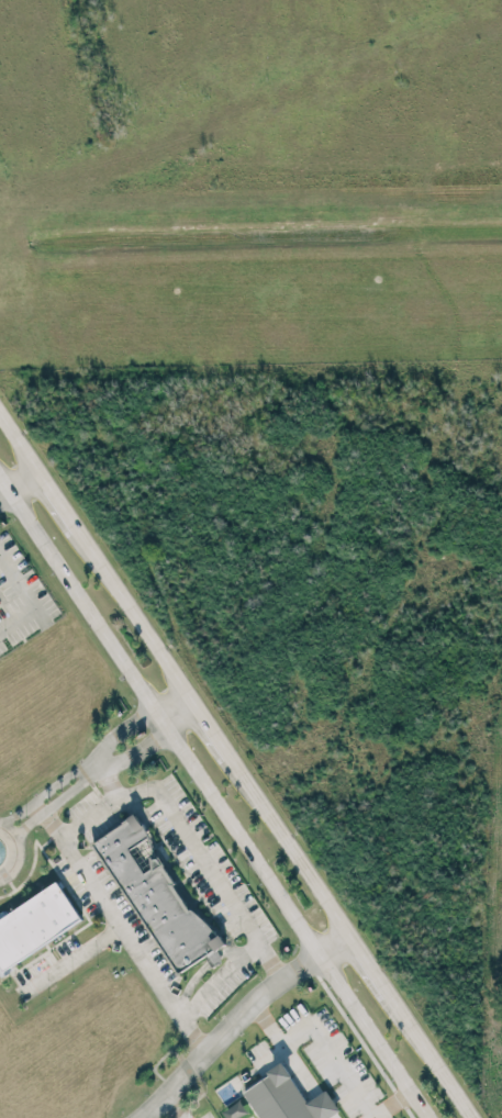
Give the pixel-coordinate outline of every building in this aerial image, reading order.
[(98,837),(176,972),(208,953),(214,963),(220,959),(216,951),(218,949),(167,861),(145,873),(129,847),(150,835),(138,814),(98,837)] [(0,971),(83,921),(59,882),(0,917),(0,971)] [(340,1110),(327,1089),(307,1101),(284,1064),(244,1089),(261,1117),(328,1117),(340,1110)] [(248,1112),(241,1099),(222,1111),(227,1117),(239,1117),(248,1112)]
